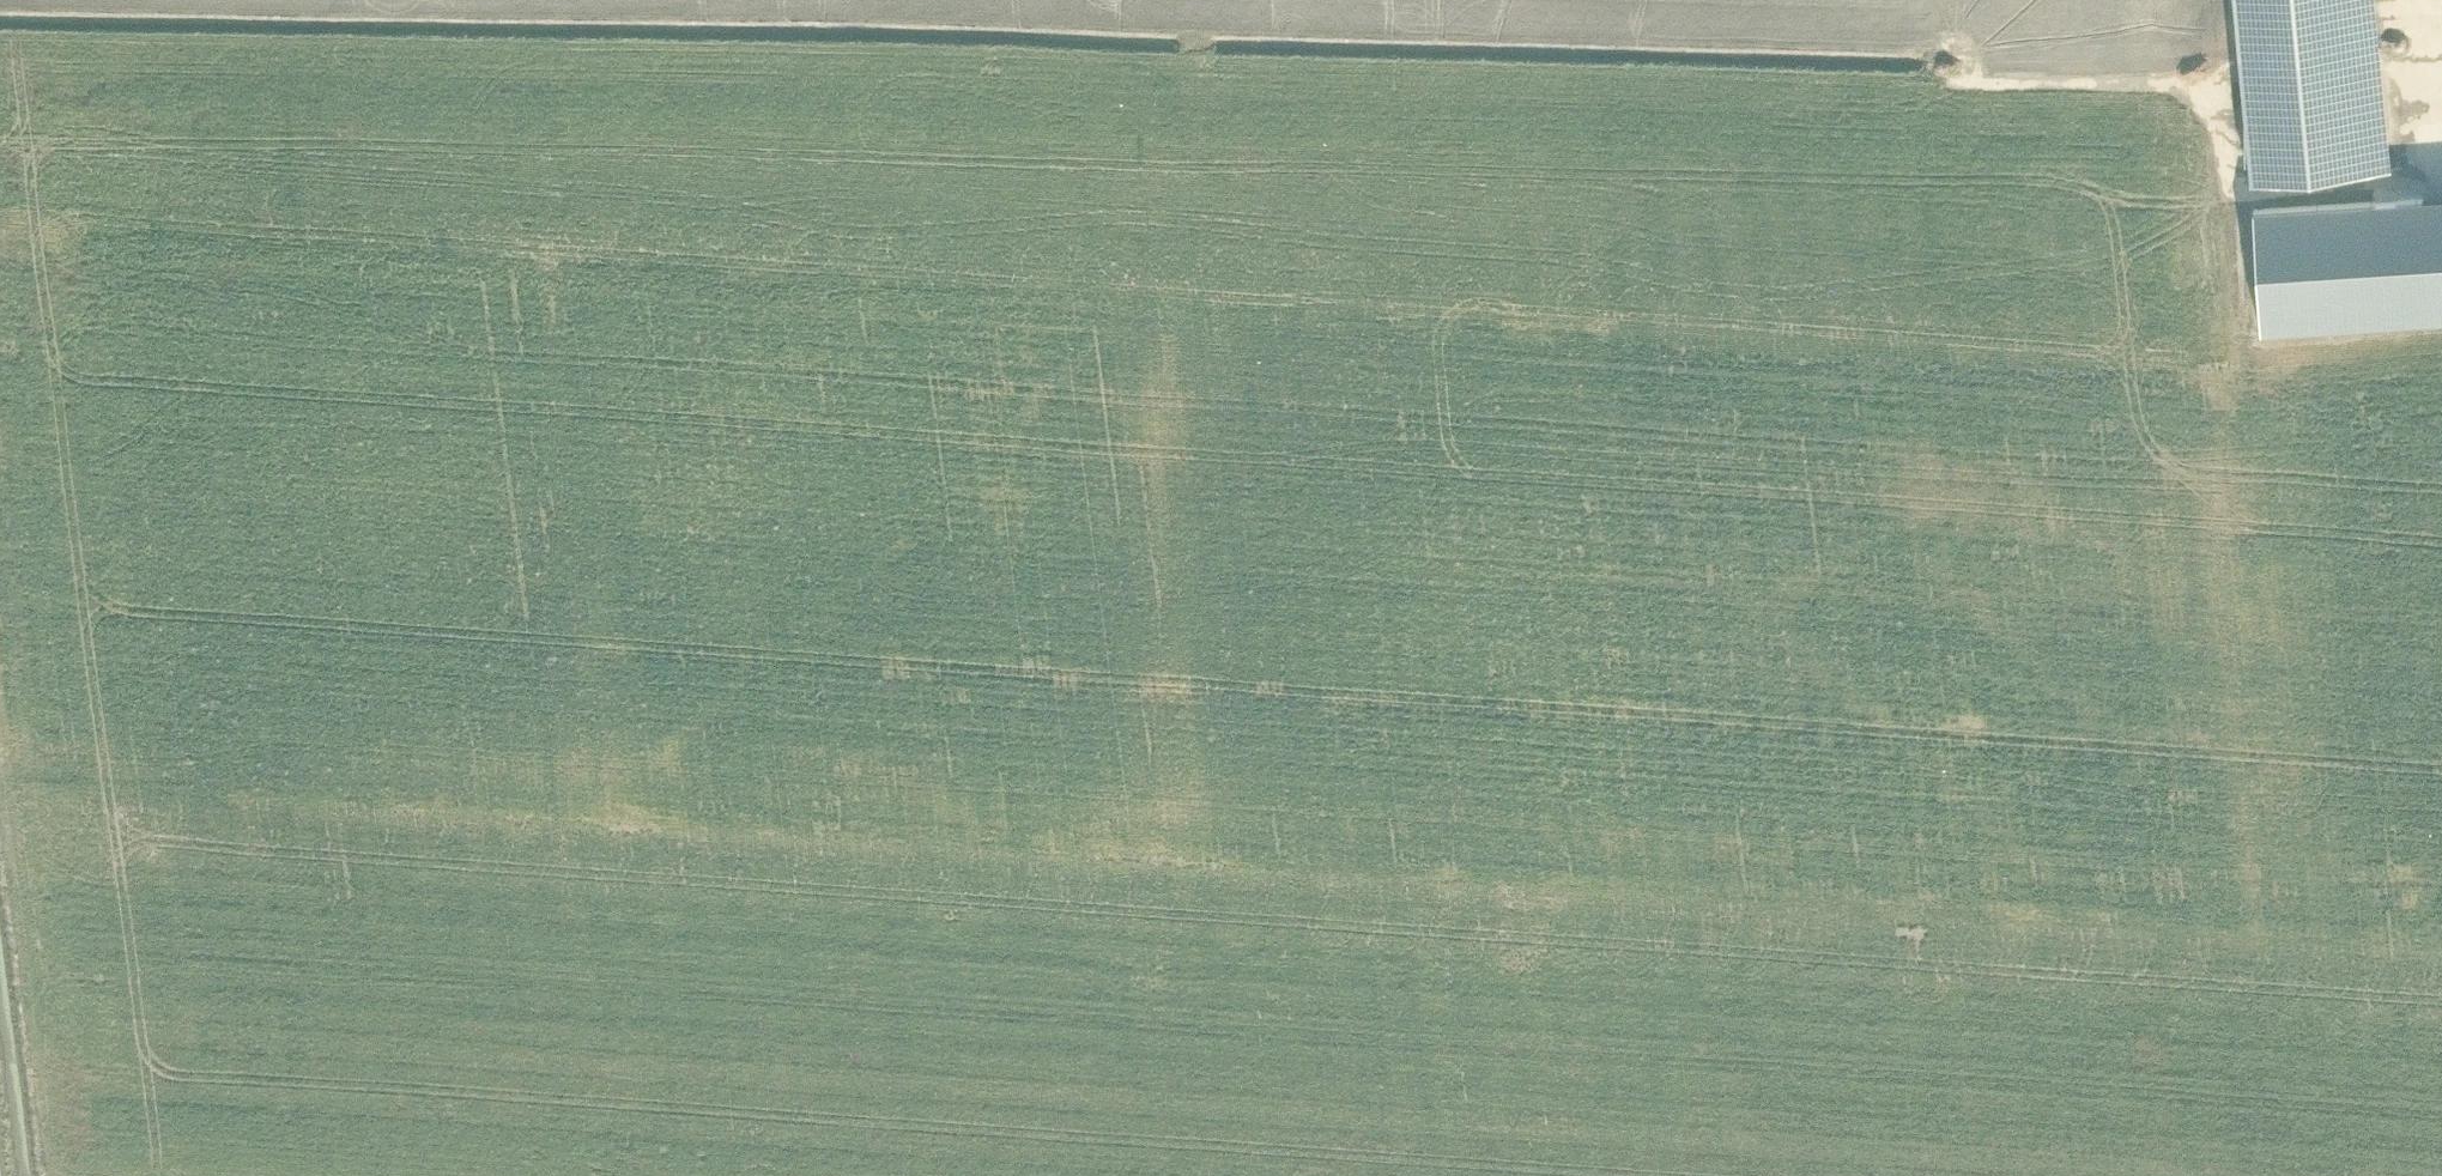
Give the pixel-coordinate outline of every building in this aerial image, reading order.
[(2251,178),(2372,167),(2356,0),(2234,0),(2251,178)] [(2253,202),(2264,321),(2441,305),(2441,185),(2253,202)]
